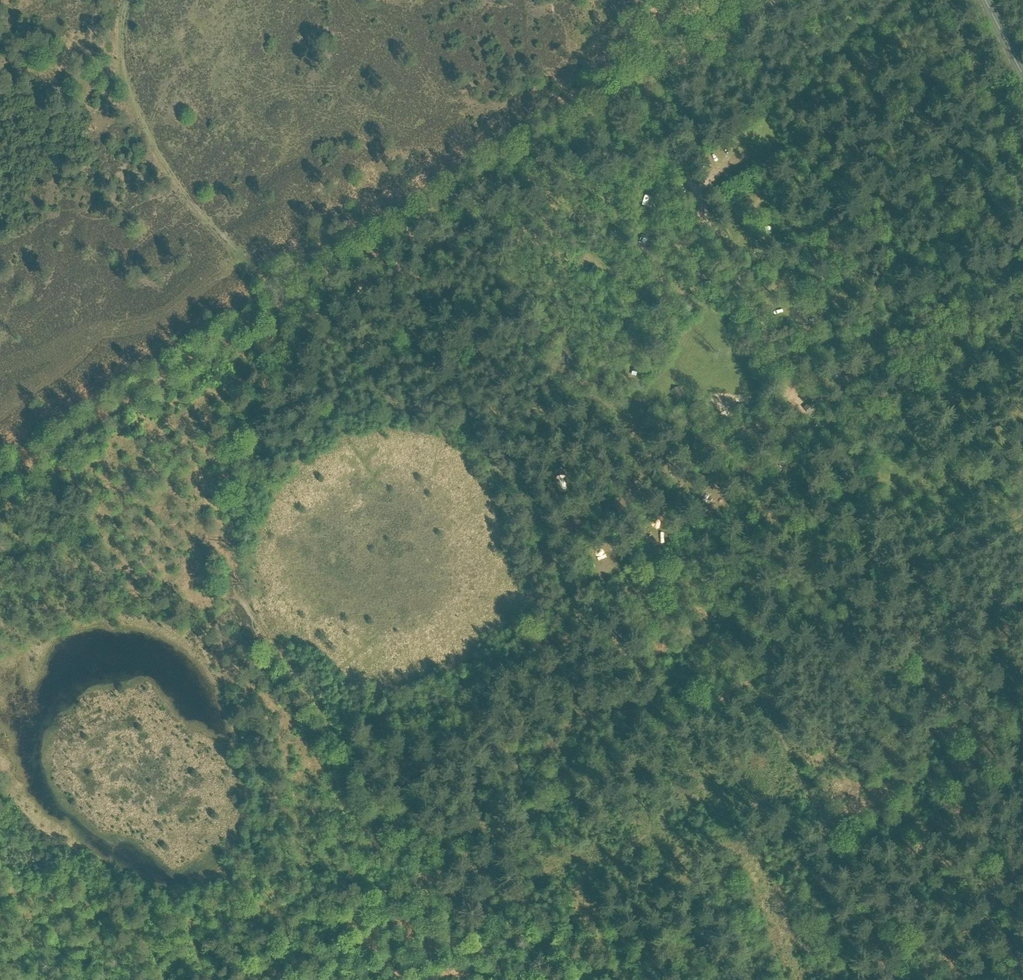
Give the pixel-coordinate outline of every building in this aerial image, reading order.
[(680,386),(670,392),(675,401),(685,396),(680,386)] [(786,410),(792,415),(797,411),(791,405),(786,410)]
